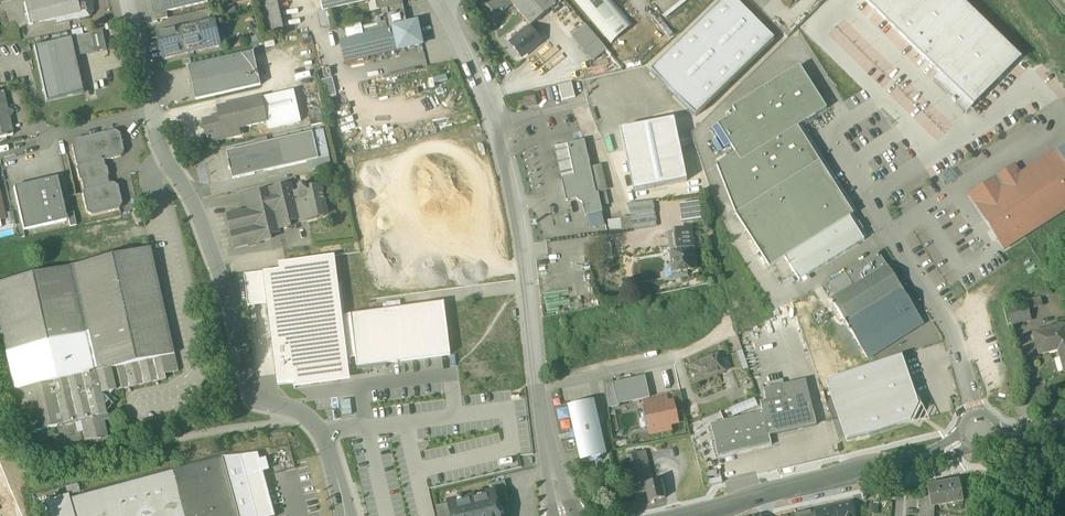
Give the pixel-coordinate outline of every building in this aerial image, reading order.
[(78,0),(38,0),(24,3),(29,25),(56,19),(78,14),(79,19),(90,17),(93,12),(91,3),(87,0),(83,0),(79,1),(78,0)] [(154,15),(167,12),(208,3),(208,0),(150,0),(154,15)] [(267,34),(283,30),(276,0),(274,0),(260,3),(267,34)] [(365,0),(320,0),(323,11),(365,1),(365,0)] [(381,9),(387,7),(402,4),(401,0),(379,0),(381,9)] [(513,4),(509,0),(494,0),(487,5),(497,17),(513,4)] [(513,4),(531,26),(556,5),(552,0),(509,0),(513,4)] [(611,45),(634,26),(612,0),(573,0),(611,45)] [(696,117),(774,40),(738,3),(735,0),(723,0),(651,72),(652,73),(694,116),(696,117)] [(940,72),(974,105),(1021,57),(963,0),(866,0),(940,72)] [(387,7),(389,14),(404,10),(402,4),(387,7)] [(384,15),(386,21),(387,28),(393,27),(407,24),(404,10),(389,14),(384,15)] [(154,15),(155,22),(168,19),(167,12),(154,15)] [(78,14),(56,19),(57,24),(79,19),(78,14)] [(188,28),(194,51),(221,45),(221,44),(217,45),(212,24),(216,23),(215,21),(188,28)] [(339,41),(344,62),(398,50),(393,27),(387,28),(386,21),(362,27),(364,35),(339,41)] [(393,27),(398,50),(422,44),(417,22),(407,24),(393,27)] [(221,44),(216,23),(212,24),(217,45),(221,44)] [(572,36),(594,62),(607,52),(606,51),(607,51),(585,25),(572,36)] [(158,34),(164,58),(194,51),(188,28),(158,34)] [(529,28),(510,44),(521,58),(541,42),(529,28)] [(103,31),(92,34),(72,38),(34,47),(46,101),(84,92),(81,77),(76,57),(96,52),(107,50),(103,31)] [(188,67),(196,100),(261,86),(253,53),(188,67)] [(0,69),(0,83),(18,79),(15,66),(0,69)] [(718,126),(730,146),(736,155),(741,163),(797,128),(826,109),(799,67),(733,109),(736,114),(718,126)] [(940,72),(932,80),(966,113),(974,105),(940,72)] [(324,96),(336,95),(334,77),(321,79),(324,96)] [(434,85),(433,77),(424,79),(426,87),(434,85)] [(558,86),(562,101),(575,98),(571,83),(558,86)] [(6,137),(8,136),(13,135),(9,118),(12,113),(7,109),(3,92),(0,93),(0,139),(6,137)] [(294,92),(262,99),(267,122),(266,122),(268,129),(301,122),(294,92)] [(524,97),(526,106),(536,104),(534,95),(524,97)] [(220,120),(223,132),(232,130),(238,129),(266,122),(267,122),(262,99),(217,109),(220,120)] [(321,110),(314,112),(317,125),(324,123),(321,110)] [(314,112),(308,113),(311,126),(317,125),(314,112)] [(203,122),(207,143),(233,137),(232,130),(223,132),(220,120),(215,121),(214,119),(203,122)] [(674,120),(621,131),(634,193),(687,182),(680,149),(678,136),(674,120)] [(730,146),(718,126),(712,130),(725,150),(730,146)] [(717,167),(736,216),(820,163),(797,128),(741,163),(736,155),(717,167)] [(232,130),(233,137),(240,136),(238,129),(232,130)] [(86,212),(92,215),(120,209),(123,204),(119,186),(113,183),(110,183),(108,178),(110,176),(108,168),(106,166),(105,160),(121,157),(125,151),(121,134),(115,130),(75,140),(71,145),(79,179),(81,180),(83,190),(82,193),(86,212)] [(323,130),(313,133),(319,160),(329,157),(323,130)] [(233,179),(319,160),(313,133),(227,152),(233,179)] [(684,135),(687,148),(693,147),(690,134),(684,135)] [(687,148),(684,135),(678,136),(680,149),(687,148)] [(585,216),(602,213),(598,193),(596,194),(590,168),(585,141),(568,144),(574,177),(561,179),(566,201),(577,199),(577,201),(581,203),(582,203),(585,216)] [(555,147),(561,179),(574,177),(568,144),(555,147)] [(1055,152),(1064,167),(1064,145),(1055,152)] [(1004,250),(1064,210),(1064,167),(1055,152),(1021,174),(1015,165),(996,177),(1002,186),(974,204),(1004,250)] [(854,215),(820,163),(736,216),(770,269),(784,259),(819,238),(850,218),(854,215)] [(596,194),(598,193),(607,192),(602,166),(590,168),(596,194)] [(952,169),(939,178),(945,187),(958,178),(952,169)] [(317,171),(306,174),(308,180),(319,178),(317,171)] [(968,195),(974,204),(1002,186),(996,177),(968,195)] [(22,224),(23,230),(66,221),(56,178),(13,187),(22,224)] [(235,245),(235,247),(248,244),(249,246),(259,244),(259,242),(271,238),(270,234),(279,232),(278,229),(291,226),(290,221),(307,217),(317,215),(317,218),(325,216),(324,214),(322,203),(325,202),(321,186),(307,190),(307,186),(303,185),(300,185),(298,188),(300,193),(293,195),(291,186),(282,188),(282,187),(268,190),(269,194),(261,196),(261,197),(248,200),(247,200),(250,211),(241,213),(241,211),(227,214),(228,216),(226,217),(229,230),(231,230),(232,233),(230,234),(233,245),(235,245)] [(269,194),(268,190),(246,195),(248,200),(261,197),(261,196),(269,194)] [(700,201),(682,203),(684,221),(702,219),(700,201)] [(632,217),(634,230),(655,227),(654,215),(652,202),(637,204),(639,217),(632,217)] [(639,217),(637,204),(627,205),(632,217),(639,217)] [(67,214),(70,227),(76,225),(73,212),(67,214)] [(602,213),(585,216),(588,230),(606,228),(602,213)] [(632,217),(622,219),(624,232),(634,230),(632,217)] [(785,260),(799,283),(865,241),(850,218),(819,238),(784,259),(785,260)] [(607,221),(609,234),(624,232),(622,219),(607,221)] [(15,225),(18,238),(24,237),(23,230),(22,224),(15,225)] [(681,273),(681,276),(688,275),(687,272),(695,271),(692,251),(693,251),(690,232),(668,234),(673,271),(673,274),(681,273)] [(595,245),(598,265),(613,263),(611,242),(595,245)] [(26,389),(175,355),(151,248),(0,282),(0,328),(14,392),(26,389)] [(828,285),(837,299),(887,267),(879,253),(828,285)] [(278,263),(279,269),(244,274),(248,306),(267,303),(278,384),(343,376),(342,365),(332,285),(328,256),(278,263)] [(920,319),(887,267),(837,299),(832,302),(868,359),(920,326),(917,320),(920,319)] [(688,278),(688,275),(681,276),(681,273),(673,274),(673,271),(663,272),(665,283),(682,281),(681,279),(688,278)] [(341,283),(332,285),(342,365),(351,363),(350,357),(355,357),(356,367),(450,355),(444,302),(345,315),(341,283)] [(1025,303),(1028,312),(1043,307),(1040,298),(1025,302),(1025,303)] [(1008,308),(1013,326),(1030,321),(1028,312),(1025,303),(1008,308)] [(1064,370),(1064,326),(1059,327),(1033,334),(1037,348),(1056,343),(1058,350),(1064,370)] [(1039,355),(1058,350),(1056,343),(1037,348),(1039,355)] [(736,352),(743,371),(749,369),(743,350),(736,352)] [(105,416),(105,414),(104,410),(110,404),(101,395),(108,394),(110,396),(113,393),(165,381),(164,376),(163,375),(167,374),(167,375),(179,373),(175,355),(26,389),(35,433),(36,433),(75,424),(107,417),(107,416),(105,416)] [(690,373),(695,385),(718,375),(717,371),(724,367),(720,359),(719,355),(693,366),(695,371),(690,373)] [(724,367),(726,371),(733,368),(727,356),(720,359),(724,367)] [(902,357),(827,382),(847,442),(873,436),(910,423),(919,406),(902,357)] [(613,384),(618,406),(650,398),(645,377),(613,384)] [(806,382),(783,387),(785,397),(809,392),(806,382)] [(609,408),(618,406),(613,384),(607,385),(609,408)] [(816,426),(809,392),(785,397),(783,387),(765,392),(767,401),(761,403),(763,413),(711,425),(719,458),(772,446),(770,436),(816,426)] [(14,392),(24,435),(35,433),(26,389),(14,392)] [(672,393),(676,413),(685,411),(681,391),(672,393)] [(665,397),(651,401),(652,408),(666,405),(665,397)] [(341,414),(351,413),(350,399),(341,399),(341,414)] [(577,437),(582,461),(605,456),(592,400),(570,406),(575,430),(577,437)] [(658,427),(659,432),(669,429),(668,425),(675,423),(671,403),(666,405),(652,408),(651,401),(645,402),(651,429),(658,427)] [(112,406),(110,404),(104,410),(105,414),(112,406)] [(84,443),(100,443),(107,441),(103,423),(108,422),(107,417),(75,424),(77,434),(82,433),(84,443)] [(626,455),(629,470),(631,478),(635,494),(646,492),(645,485),(653,483),(646,450),(626,455)] [(241,455),(257,515),(275,515),(258,452),(257,453),(241,455)] [(241,455),(222,456),(223,456),(174,470),(69,498),(74,515),(257,515),(241,455)] [(494,493),(496,504),(509,501),(505,481),(491,485),(493,493),(494,493)] [(646,492),(649,502),(666,498),(662,481),(653,483),(645,485),(646,492)] [(927,488),(928,498),(930,507),(934,507),(963,501),(959,481),(927,488)] [(69,484),(70,492),(81,491),(80,482),(69,484)] [(44,500),(48,513),(49,515),(74,515),(69,498),(68,493),(44,500)] [(499,514),(496,504),(494,493),(493,493),(493,496),(451,506),(450,503),(449,503),(452,515),(499,515),(499,514)] [(934,507),(930,507),(928,498),(919,501),(919,515),(934,515),(934,507)] [(41,515),(48,513),(44,500),(37,502),(41,515)] [(438,515),(452,515),(449,503),(436,506),(438,515)] [(835,507),(837,515),(854,515),(851,504),(835,507)] [(835,507),(814,512),(814,515),(837,515),(835,507)]
